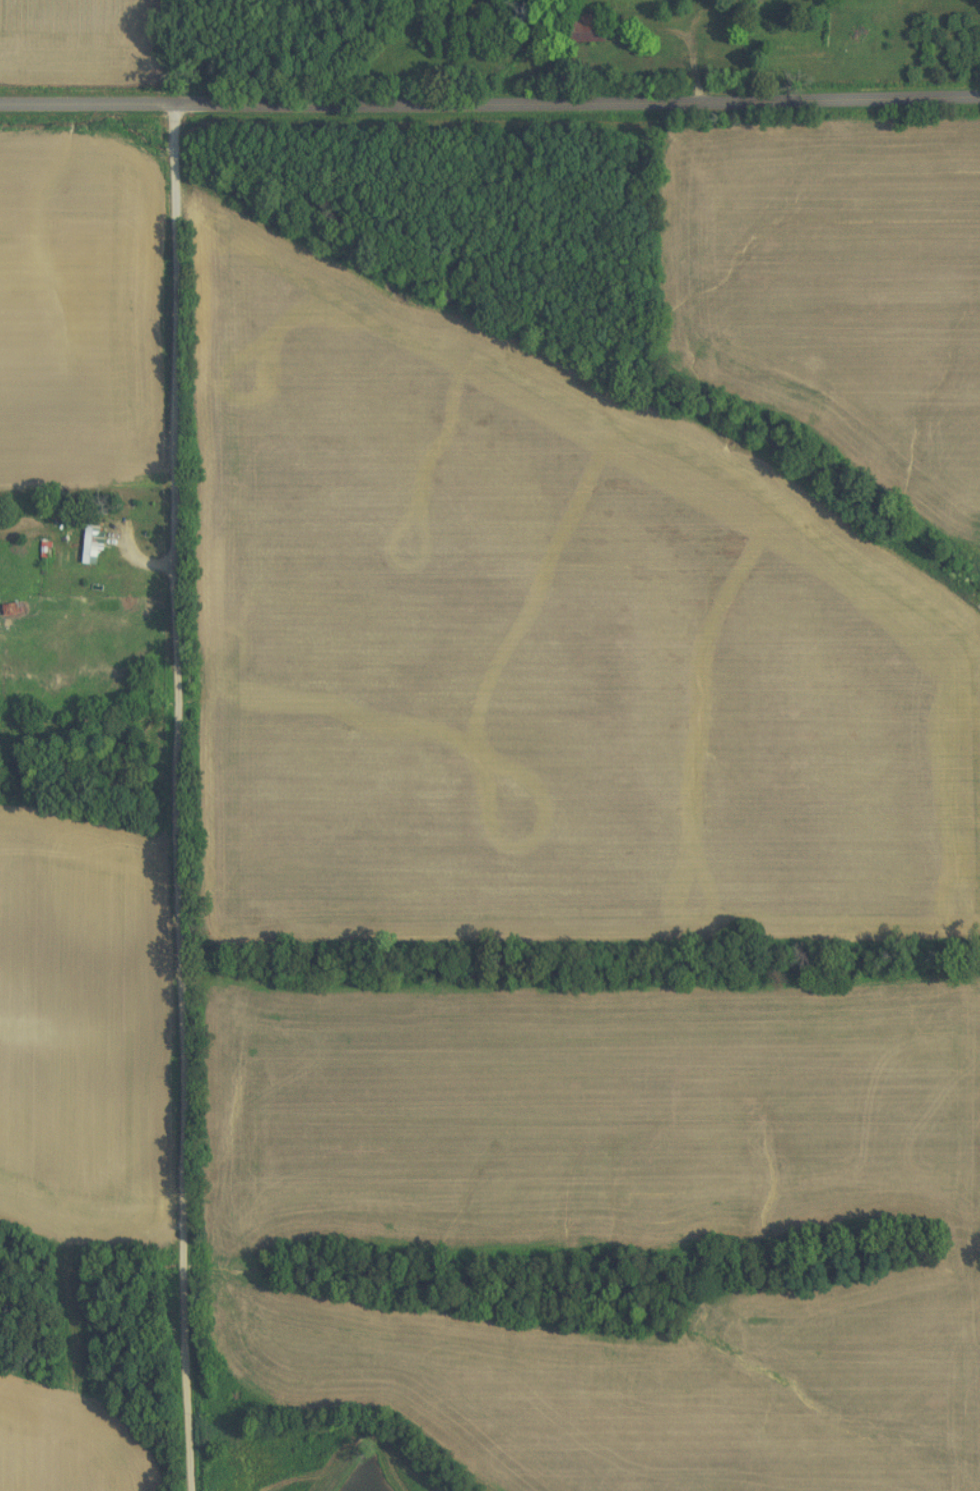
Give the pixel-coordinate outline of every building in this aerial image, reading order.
[(575,40),(601,40),(601,14),(575,14),(575,40)] [(96,563),(96,530),(80,530),(80,563),(96,563)] [(0,604),(0,608),(1,614),(22,610),(20,600),(0,604)]
